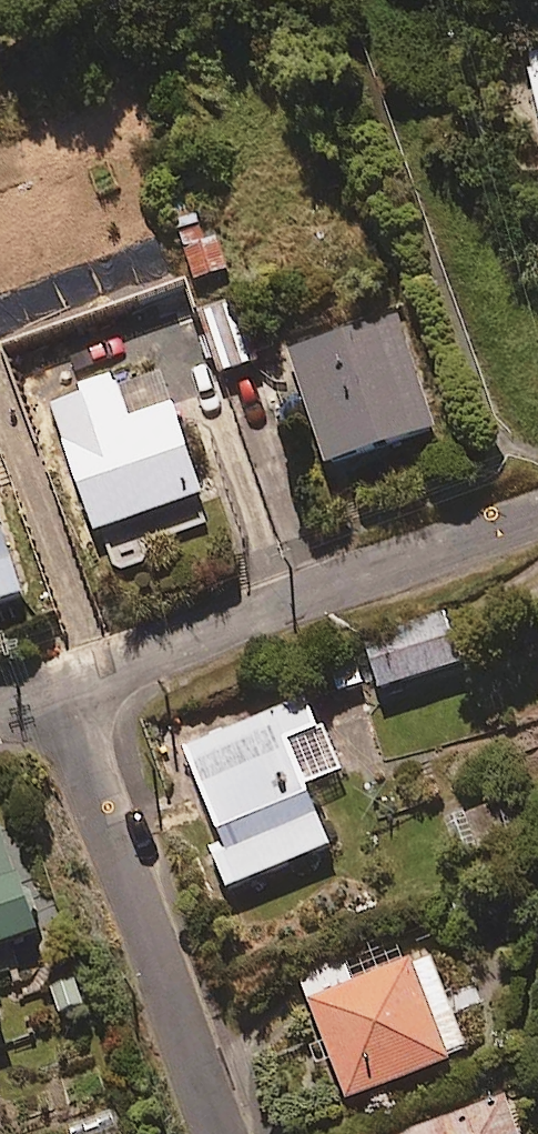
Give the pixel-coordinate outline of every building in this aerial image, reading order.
[(529,68),(537,102),(537,66),(529,68)] [(194,198),(174,203),(191,275),(227,267),(219,233),(203,236),(194,198)] [(259,356),(240,297),(201,309),(220,369),(259,356)] [(397,310),(285,348),(296,380),(272,388),(282,420),(309,411),(328,465),(437,428),(397,310)] [(50,398),(113,572),(154,557),(148,540),(214,516),(157,359),(50,398)] [(0,540),(0,602),(17,597),(0,540)] [(461,659),(448,625),(368,654),(380,688),(461,659)] [(319,735),(302,694),(180,744),(218,834),(210,838),(229,884),(330,841),(291,747),(319,735)] [(1,820),(0,820),(0,936),(36,924),(1,820)] [(428,948),(305,999),(345,1097),(468,1046),(428,948)] [(506,1093),(391,1133),(520,1133),(506,1093)]
